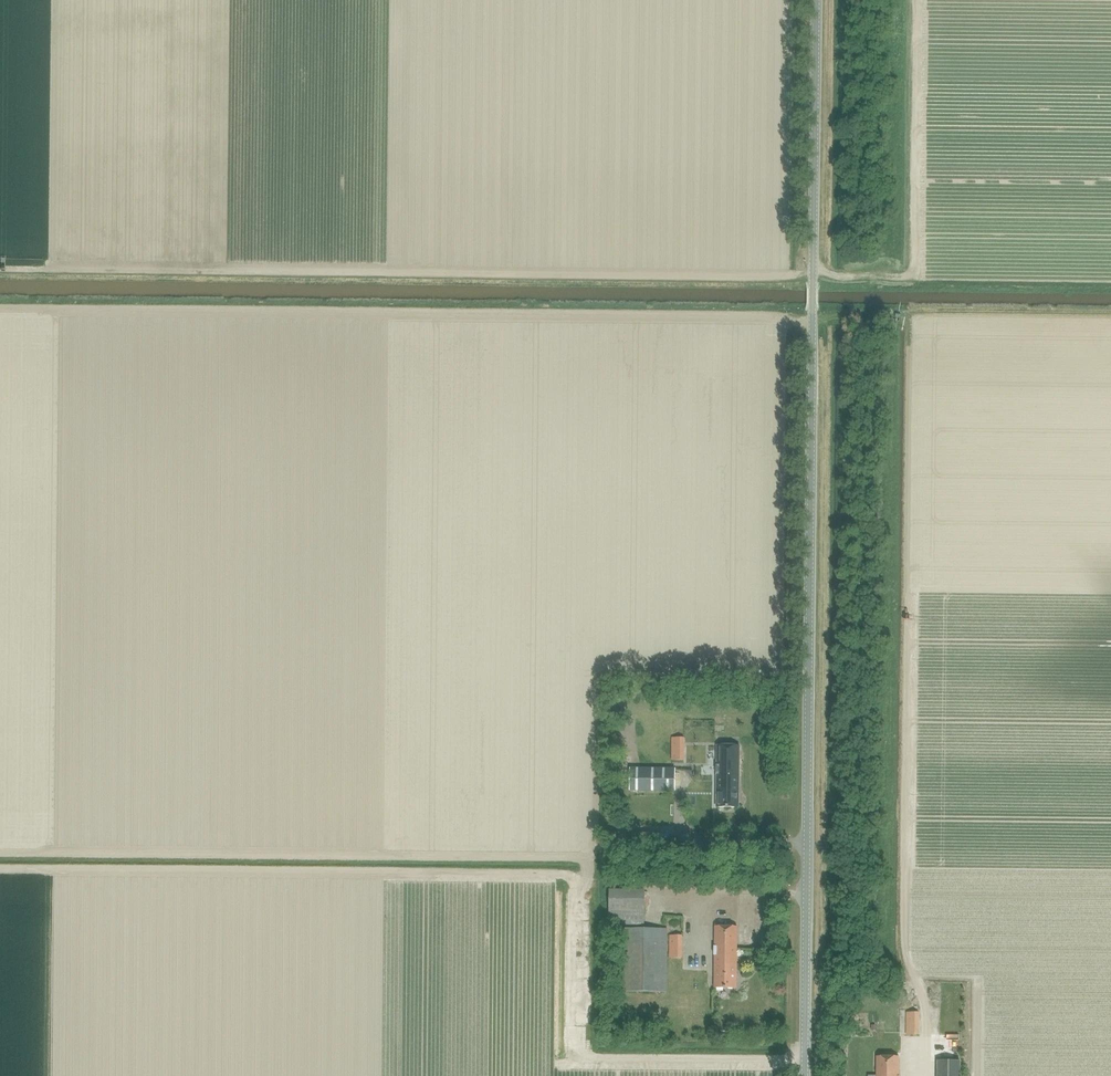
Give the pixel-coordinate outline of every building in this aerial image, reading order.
[(684,761),(684,738),(671,738),(671,761),(684,761)] [(738,807),(739,745),(717,745),(716,807),(738,807)] [(630,768),(630,791),(675,791),(675,769),(630,768)] [(644,926),(645,890),(609,890),(609,925),(644,926)] [(736,989),(737,927),(715,927),(714,989),(736,989)] [(667,992),(668,929),(621,928),(621,992),(667,992)] [(681,959),(682,959),(682,936),(669,936),(669,958),(681,959)] [(684,1002),(683,993),(671,994),(672,1003),(684,1002)] [(919,1035),(919,1012),(906,1012),(906,1035),(919,1035)] [(899,1057),(877,1057),(877,1075),(899,1075),(899,1057)] [(960,1061),(937,1061),(936,1075),(960,1075),(960,1061)]
